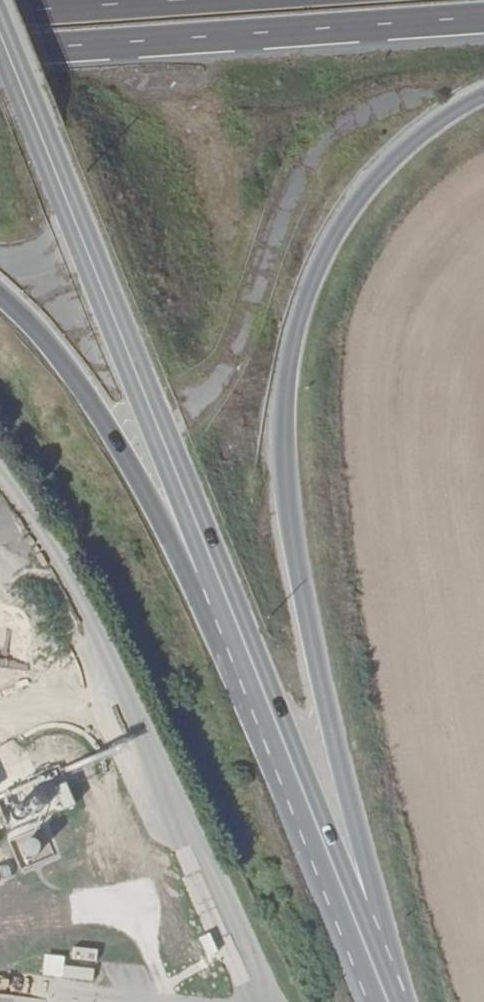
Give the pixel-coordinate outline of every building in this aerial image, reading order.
[(54,790),(62,812),(77,807),(69,784),(54,790)] [(0,810),(0,843),(13,840),(18,865),(54,858),(39,785),(2,792),(6,808),(0,810)] [(97,963),(99,952),(75,948),(73,960),(97,963)] [(45,956),(44,978),(94,980),(95,969),(65,968),(65,957),(45,956)]
